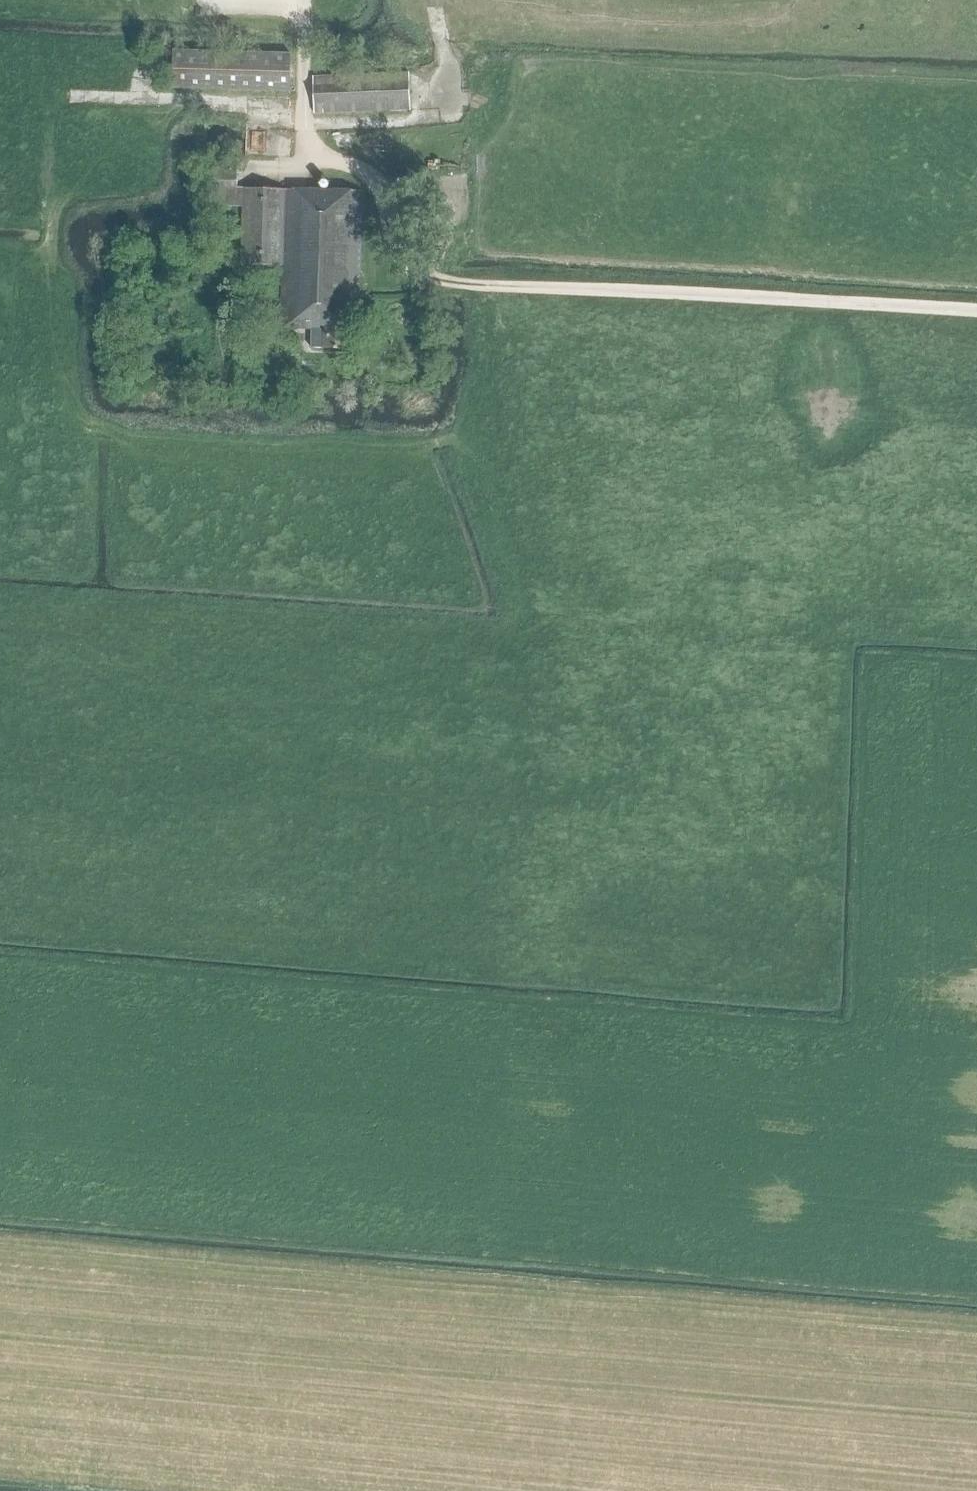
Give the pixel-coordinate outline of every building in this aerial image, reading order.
[(290,54),(173,51),(172,89),(289,93),(290,54)] [(410,111),(408,73),(312,77),(313,114),(410,111)] [(238,166),(214,165),(213,204),(243,205),(241,265),(282,266),(280,328),(312,329),(311,348),(350,350),(352,298),(357,298),(361,193),(238,189),(238,166)]
